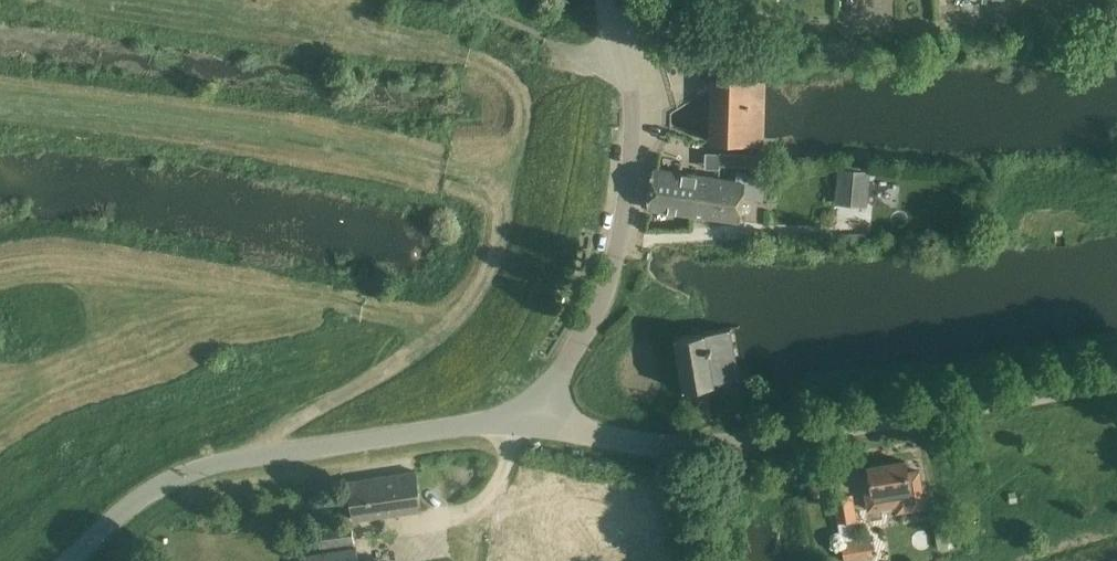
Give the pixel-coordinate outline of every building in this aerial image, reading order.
[(712,94),(710,141),(760,143),(760,141),(758,141),(760,83),(762,83),(762,81),(725,79),(725,74),(718,74),(717,79),(703,78),(703,93),(712,94)] [(719,153),(718,167),(759,168),(759,154),(719,153)] [(699,175),(653,169),(647,208),(693,215),(699,175)] [(693,215),(739,221),(743,198),(762,201),(766,175),(737,170),(735,181),(699,175),(693,215)] [(841,171),(839,199),(868,201),(870,173),(841,171)] [(676,336),(674,336),(684,391),(685,391),(685,389),(739,380),(730,327),(676,337),(676,336)] [(869,473),(863,474),(868,510),(882,508),(900,505),(901,512),(926,508),(923,487),(921,472),(908,474),(906,462),(869,468),(869,473)] [(416,471),(348,481),(354,520),(421,510),(416,471)] [(835,498),(845,560),(850,560),(873,557),(870,538),(860,539),(852,495),(835,498)] [(355,543),(351,524),(317,529),(320,549),(355,543)] [(321,553),(304,556),(305,560),(358,560),(357,549),(321,553)]
